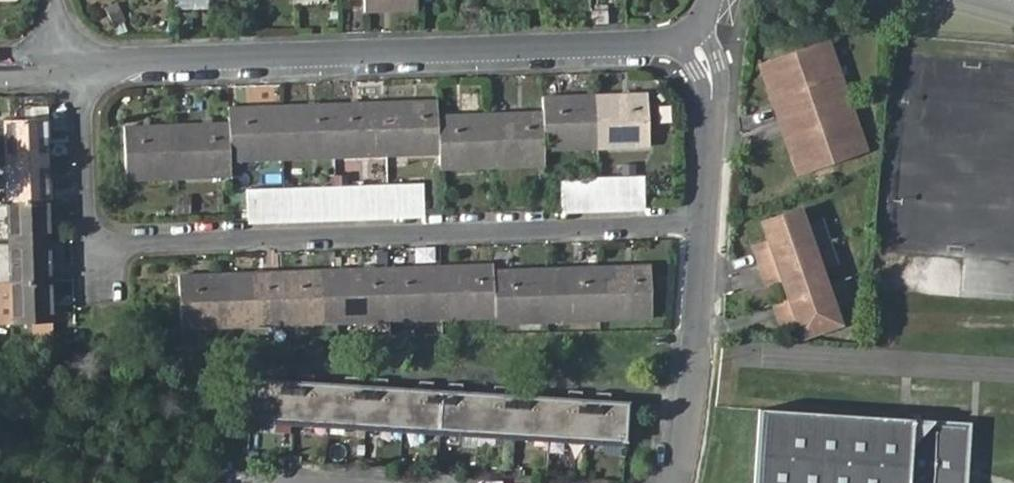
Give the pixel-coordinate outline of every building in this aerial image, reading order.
[(363,11),(415,8),(414,0),(363,0),(363,11)] [(810,52),(830,46),(827,38),(808,45),(810,52)] [(778,84),(788,113),(846,92),(830,46),(810,52),(808,45),(774,55),(777,64),(763,69),(769,87),(778,84)] [(760,61),(763,69),(777,64),(774,55),(760,61)] [(779,116),(788,113),(778,84),(769,87),(779,116)] [(644,92),(582,94),(585,148),(595,148),(646,145),(644,92)] [(846,92),(788,113),(798,139),(788,143),(794,161),(810,156),(813,164),(846,153),(843,144),(862,137),(846,92)] [(585,148),(582,94),(539,95),(539,110),(435,114),(434,99),(227,106),(227,122),(121,125),(123,178),(230,174),(229,159),(280,157),(436,152),(437,167),(491,165),(542,163),(541,149),(585,148)] [(798,139),(788,113),(779,116),(788,143),(798,139)] [(1,118),(3,161),(42,159),(41,136),(47,135),(45,115),(1,118)] [(865,147),(862,137),(843,144),(846,153),(865,147)] [(810,156),(794,161),(797,170),(813,164),(810,156)] [(42,159),(3,161),(5,200),(49,199),(48,177),(44,177),(42,159)] [(586,176),(588,207),(600,206),(643,205),(641,174),(627,175),(586,176)] [(586,207),(588,207),(586,176),(584,176),(558,177),(560,208),(586,207)] [(243,187),(244,219),(259,218),(421,213),(420,181),(243,187)] [(49,199),(5,200),(7,242),(46,239),(46,217),(50,216),(49,199)] [(759,263),(827,239),(820,217),(805,223),(799,205),(761,218),(767,236),(769,241),(753,247),(759,263)] [(769,241),(767,236),(751,241),(753,247),(769,241)] [(46,239),(7,242),(8,283),(52,280),(52,260),(47,260),(46,239)] [(834,259),(827,239),(759,263),(763,276),(778,271),(781,277),(787,294),(824,282),(818,265),(834,259)] [(494,323),(593,319),(591,267),(544,268),(492,269),(491,262),(176,274),(178,328),(493,316),(494,323)] [(591,267),(593,319),(598,318),(649,316),(647,265),(591,267)] [(778,271),(763,276),(765,283),(781,277),(778,271)] [(839,277),(824,282),(787,294),(770,300),(775,314),(791,309),(794,317),(799,334),(837,321),(832,303),(847,297),(839,277)] [(52,280),(8,283),(10,322),(50,321),(49,299),(53,299),(52,280)] [(777,323),(794,317),(791,309),(775,314),(777,323)] [(248,382),(246,419),(285,421),(287,384),(280,383),(281,375),(266,374),(266,383),(248,382)] [(287,384),(285,421),(321,423),(324,386),(308,385),(308,377),(294,376),(294,384),(287,384)] [(358,426),(360,388),(354,388),(354,379),(340,378),(340,387),(324,386),(321,423),(358,426)] [(395,427),(397,390),(381,389),(382,381),(368,380),(367,388),(360,388),(358,426),(395,427)] [(432,430),(434,392),(427,392),(428,383),(413,383),(413,391),(397,390),(395,427),(432,430)] [(470,432),(472,394),(456,393),(456,385),(442,384),(442,393),(434,392),(432,430),(470,432)] [(506,434),(508,396),(502,396),(502,387),(488,387),(488,395),(472,394),(470,432),(506,434)] [(543,436),(545,399),(530,397),(530,389),(516,388),(515,397),(508,396),(506,434),(543,436)] [(545,399),(543,436),(580,438),(582,400),(575,400),(576,392),(562,391),(561,399),(545,399)] [(589,401),(582,400),(580,438),(619,441),(621,403),(603,402),(603,393),(590,392),(589,401)] [(972,420),(758,407),(753,482),(967,482),(972,420)]
